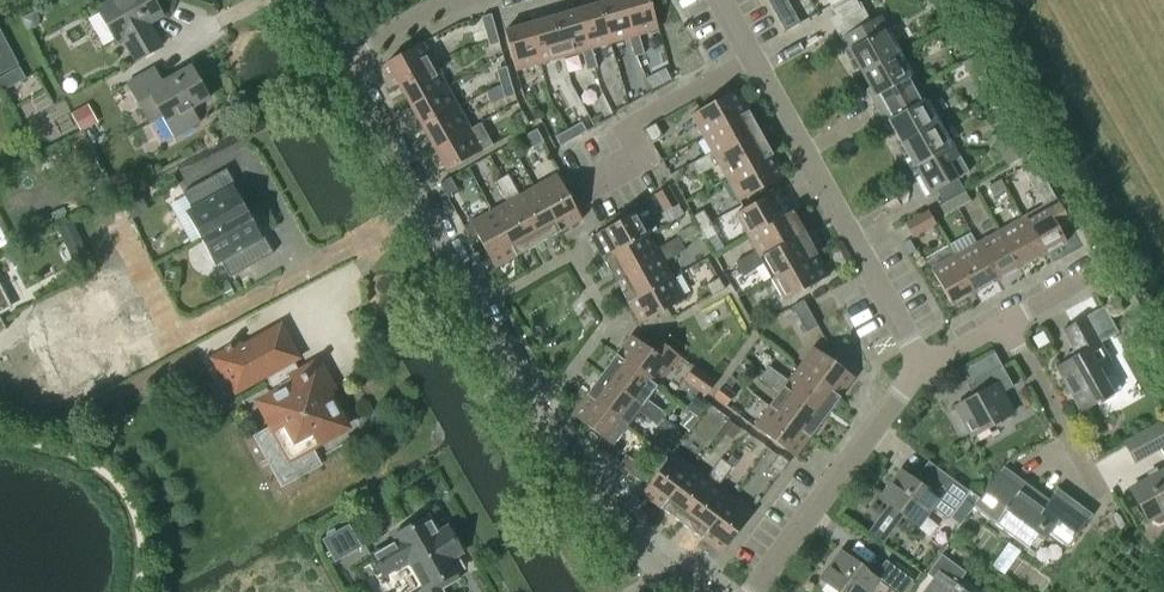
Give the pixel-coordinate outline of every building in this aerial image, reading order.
[(163,15),(154,0),(112,0),(98,8),(117,41),(123,38),(136,61),(161,46),(148,23),(163,15)] [(599,3),(610,43),(629,38),(634,36),(623,0),(609,0),(599,3)] [(634,36),(639,35),(658,29),(650,0),(623,0),(634,36)] [(842,3),(840,0),(827,0),(832,8),(842,3)] [(832,10),(834,13),(837,19),(833,22),(861,73),(899,51),(900,51),(899,49),(880,15),(870,21),(861,6),(859,7),(855,0),(850,0),(832,10)] [(599,3),(575,10),(587,50),(592,48),(610,43),(599,3)] [(575,10),(552,16),(563,57),(582,51),(587,50),(575,10)] [(491,14),(481,17),(485,31),(495,28),(494,23),(491,14)] [(795,15),(780,23),(785,31),(800,23),(795,15)] [(552,16),(528,23),(540,64),(563,57),(552,16)] [(504,30),(516,70),(540,64),(528,23),(504,30)] [(495,28),(485,31),(489,46),(499,43),(495,28)] [(634,36),(629,38),(631,47),(641,44),(639,35),(634,36)] [(422,42),(386,63),(398,84),(435,64),(423,43),(422,42)] [(641,44),(631,47),(634,57),(644,54),(641,44)] [(587,50),(582,51),(584,61),(594,58),(592,48),(587,50)] [(899,51),(861,73),(874,95),(869,97),(877,110),(899,98),(920,86),(900,51),(899,51)] [(976,55),(962,63),(969,76),(983,68),(976,55)] [(594,58),(584,61),(587,70),(597,67),(594,58)] [(435,64),(398,84),(410,106),(446,86),(435,64)] [(191,108),(209,98),(191,66),(162,82),(154,68),(127,83),(150,123),(162,116),(175,137),(200,123),(191,108)] [(497,71),(501,85),(511,82),(507,68),(497,71)] [(647,79),(652,89),(661,85),(656,74),(647,79)] [(505,100),(516,97),(511,82),(501,85),(505,100)] [(446,86),(410,106),(422,127),(458,107),(446,86)] [(899,98),(877,110),(884,123),(888,121),(899,141),(901,143),(940,121),(920,86),(899,98)] [(703,136),(748,111),(736,89),(691,114),(703,136)] [(458,107),(422,127),(434,149),(470,128),(458,107)] [(715,158),(760,133),(748,111),(703,136),(711,151),(715,158)] [(521,131),(530,126),(523,113),(513,118),(521,131)] [(940,121),(901,143),(929,194),(937,190),(943,203),(952,198),(964,191),(957,178),(958,178),(969,172),(960,157),(940,121)] [(581,122),(568,129),(573,138),(586,131),(581,122)] [(470,128),(434,149),(446,170),(492,145),(480,123),(470,128)] [(655,123),(644,129),(651,142),(662,136),(655,123)] [(533,131),(525,135),(526,137),(533,148),(543,142),(544,142),(537,129),(533,131)] [(568,129),(555,137),(560,146),(573,138),(568,129)] [(727,179),(772,154),(760,133),(715,158),(711,151),(701,157),(708,170),(718,164),(727,179)] [(1020,134),(1008,141),(1018,159),(1030,152),(1020,134)] [(784,176),(772,154),(727,179),(739,201),(784,176)] [(708,170),(701,157),(690,163),(692,165),(695,172),(697,176),(708,170)] [(1023,170),(1045,209),(1024,221),(1044,258),(1067,245),(1061,233),(1071,226),(1036,163),(1023,170)] [(508,174),(495,181),(501,191),(513,184),(508,174)] [(556,174),(534,186),(560,232),(582,220),(575,207),(561,183),(557,176),(556,174)] [(201,238),(247,213),(239,198),(241,196),(234,183),(224,188),(216,175),(183,193),(192,209),(187,212),(201,238)] [(450,177),(439,183),(440,185),(446,195),(457,190),(451,179),(450,177)] [(994,199),(1007,191),(1002,182),(989,190),(994,199)] [(506,202),(492,210),(517,256),(538,244),(513,198),(519,195),(513,184),(501,191),(506,202)] [(519,195),(513,198),(538,244),(560,232),(534,186),(519,195)] [(668,186),(653,195),(664,213),(678,205),(679,204),(668,186)] [(780,189),(735,214),(747,235),(792,210),(780,189)] [(964,191),(952,198),(957,207),(970,200),(965,191),(964,191)] [(944,203),(939,205),(944,214),(957,207),(952,198),(944,203)] [(492,210),(469,222),(495,268),(517,256),(492,210)] [(703,210),(692,216),(701,231),(712,225),(703,210)] [(792,210),(747,235),(756,250),(759,257),(804,231),(792,210)] [(924,212),(904,224),(912,238),(936,224),(928,211),(928,210),(924,212)] [(591,237),(592,239),(603,258),(648,234),(636,212),(591,237)] [(247,213),(201,238),(215,264),(220,261),(229,278),(263,260),(255,246),(265,240),(258,227),(255,228),(247,213)] [(1001,234),(1022,271),(1044,258),(1024,221),(1001,234)] [(79,235),(73,223),(58,230),(60,234),(67,248),(82,241),(79,235)] [(712,225),(701,231),(706,241),(717,235),(712,225)] [(756,250),(745,256),(753,269),(763,263),(771,279),(816,253),(804,231),(759,257),(756,250)] [(648,234),(603,258),(616,281),(629,274),(661,256),(664,262),(675,255),(668,242),(657,248),(648,234)] [(1022,271),(1001,234),(978,246),(999,283),(1022,271)] [(678,237),(668,242),(675,255),(685,250),(678,237)] [(956,259),(976,296),(999,283),(978,246),(956,259)] [(816,253),(771,279),(783,300),(828,275),(816,253)] [(629,274),(616,281),(627,302),(672,277),(664,262),(661,256),(629,274)] [(745,256),(735,262),(742,275),(753,269),(745,256)] [(96,272),(89,257),(74,264),(81,279),(87,276),(96,272)] [(976,296),(956,259),(933,272),(953,308),(976,296)] [(672,277),(627,302),(640,324),(659,313),(667,308),(685,299),(672,277)] [(718,278),(705,285),(712,295),(712,296),(725,288),(718,277),(718,278)] [(85,295),(42,315),(50,333),(54,331),(58,341),(45,347),(66,392),(101,376),(103,380),(121,371),(99,324),(132,309),(118,280),(85,295)] [(12,309),(0,285),(0,315),(12,309)] [(803,300),(792,306),(799,319),(810,313),(809,310),(804,302),(803,300)] [(1113,364),(1103,346),(1120,336),(1105,310),(1064,333),(1078,358),(1057,370),(1082,416),(1099,407),(1099,409),(1105,406),(1103,404),(1115,397),(1101,371),(1113,364)] [(810,313),(799,319),(806,332),(817,325),(810,313)] [(304,375),(301,376),(292,360),(295,358),(279,328),(241,349),(238,343),(230,348),(229,345),(224,348),(225,350),(210,358),(221,378),(226,375),(235,391),(263,376),(275,396),(262,403),(273,425),(253,436),(281,488),(321,465),(310,444),(342,427),(314,375),(306,380),(304,375)] [(1048,342),(1042,331),(1031,338),(1037,349),(1048,342)] [(630,335),(616,355),(628,364),(646,378),(657,386),(677,358),(679,356),(658,340),(655,338),(654,340),(648,348),(630,335)] [(813,346),(798,366),(840,396),(854,377),(813,346)] [(616,355),(600,376),(642,406),(638,411),(649,419),(658,407),(647,399),(657,386),(646,378),(628,364),(616,355)] [(693,366),(684,379),(705,394),(706,395),(715,382),(693,366)] [(768,366),(759,378),(769,385),(778,373),(768,366)] [(788,380),(783,386),(825,416),(840,396),(798,366),(788,380)] [(1003,395),(1015,389),(1003,368),(978,382),(985,394),(957,410),(973,439),(1015,416),(1003,395)] [(779,392),(768,407),(810,437),(825,416),(783,386),(788,380),(778,373),(769,385),(779,392)] [(600,376),(585,395),(627,426),(638,411),(642,406),(600,376)] [(722,385),(714,397),(725,405),(726,405),(734,394),(726,388),(723,386),(722,385)] [(585,395),(571,414),(602,436),(596,445),(614,458),(620,450),(613,445),(627,426),(585,395)] [(697,397),(688,409),(698,416),(706,404),(697,397)] [(658,407),(649,419),(658,426),(662,420),(667,414),(658,407)] [(754,426),(785,449),(795,457),(810,437),(768,407),(754,426)] [(661,429),(651,442),(664,451),(664,452),(678,433),(662,420),(658,426),(657,426),(661,429)] [(1163,450),(1163,430),(1162,426),(1126,446),(1137,465),(1163,450)] [(1070,551),(1094,518),(1059,491),(1051,503),(1006,470),(1010,465),(1033,454),(1033,452),(1009,464),(975,511),(1036,556),(1050,536),(1070,551)] [(626,454),(619,465),(630,473),(638,463),(626,454)] [(649,500),(663,511),(694,470),(674,454),(643,496),(649,500)] [(778,455),(770,466),(780,473),(788,461),(779,454),(778,455)] [(727,479),(734,469),(728,465),(722,461),(715,470),(721,475),(727,479)] [(638,463),(630,473),(642,482),(649,472),(638,463)] [(891,507),(870,535),(885,545),(901,524),(906,517),(921,528),(934,510),(935,509),(948,518),(968,490),(946,473),(935,465),(923,483),(920,486),(902,473),(901,474),(882,500),(891,507)] [(714,484),(719,489),(727,479),(721,475),(715,470),(708,480),(694,470),(663,511),(683,525),(714,484)] [(1137,500),(1150,524),(1154,521),(1157,525),(1161,527),(1163,525),(1163,474),(1132,492),(1137,500)] [(703,540),(733,499),(719,489),(714,484),(683,525),(703,540)] [(723,555),(753,514),(733,499),(703,540),(723,555)] [(369,564),(376,576),(381,573),(383,576),(404,564),(408,562),(409,564),(423,588),(424,589),(424,591),(427,589),(428,591),(443,591),(441,588),(446,586),(459,579),(456,573),(460,570),(457,566),(452,558),(462,552),(447,525),(437,531),(428,515),(404,528),(409,536),(398,542),(397,539),(395,540),(370,554),(374,561),(369,564)] [(360,549),(348,528),(323,543),(335,564),(360,549)] [(892,591),(908,591),(914,583),(887,563),(876,578),(842,554),(822,580),(838,591),(873,591),(880,583),(892,591)] [(936,579),(926,591),(965,591),(956,585),(965,572),(942,554),(928,573),(936,579)]
